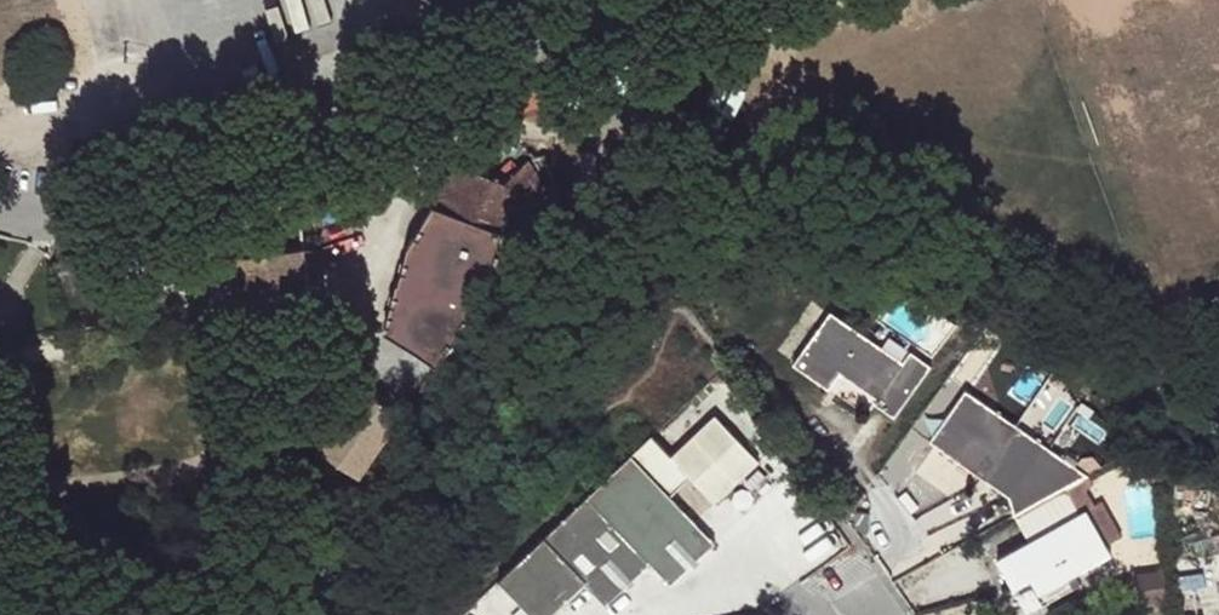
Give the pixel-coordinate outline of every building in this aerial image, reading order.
[(516,90),(526,116),(557,106),(547,79),(516,90)] [(527,159),(506,179),(460,163),(408,248),(400,279),(398,280),(385,328),(415,347),(420,351),(437,362),(479,304),(497,309),(512,260),(492,253),(506,231),(546,189),(527,159)] [(303,240),(230,251),(235,286),(308,278),(303,240)] [(872,401),(892,416),(930,366),(911,351),(903,362),(833,308),(794,360),(827,385),(840,369),(876,396),(872,401)] [(1009,493),(1014,517),(1090,473),(970,381),(930,433),(1009,493)] [(357,472),(400,411),(360,382),(340,410),(319,396),(302,420),(323,435),(317,443),(357,472)] [(714,507),(759,465),(715,420),(672,461),(689,480),(714,507)] [(634,457),(590,498),(500,582),(532,614),(553,614),(586,586),(608,608),(653,566),(671,585),(715,546),(671,498),(689,480),(672,461),(652,440),(634,457)] [(1061,513),(1068,525),(1080,517),(1073,506),(1061,513)] [(1112,559),(1086,514),(1080,517),(1068,525),(998,566),(1027,614),(1038,614),(1083,590),(1077,579),(1112,559)]
